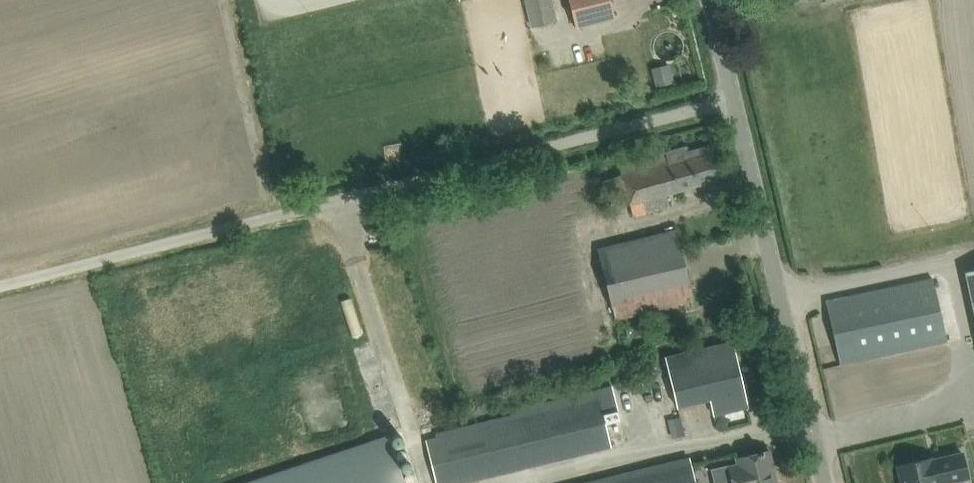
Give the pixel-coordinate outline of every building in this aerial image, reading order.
[(531,26),(556,20),(552,0),(525,0),(531,26)] [(575,27),(615,17),(611,0),(568,0),(575,27)] [(669,205),(666,194),(718,179),(709,144),(685,151),(684,146),(618,165),(621,175),(601,180),(607,199),(626,193),(633,216),(669,205)] [(615,318),(674,304),(693,299),(676,229),(597,249),(615,318)] [(965,270),(973,310),(973,269),(965,270)] [(932,277),(846,296),(826,301),(841,363),(946,339),(932,277)] [(713,415),(728,411),(748,407),(732,340),(713,345),(665,356),(677,407),(710,399),(713,415)] [(606,424),(620,420),(612,385),(515,409),(516,413),(436,432),(437,436),(426,438),(436,482),(460,482),(611,446),(606,424)] [(693,408),(679,413),(685,430),(699,426),(693,408)] [(388,434),(241,482),(405,482),(388,434)] [(769,450),(740,457),(742,463),(729,466),(733,482),(777,482),(769,450)] [(933,457),(897,465),(901,482),(947,482),(969,478),(963,451),(933,458),(933,457)] [(689,458),(670,462),(583,482),(695,482),(689,458)]
